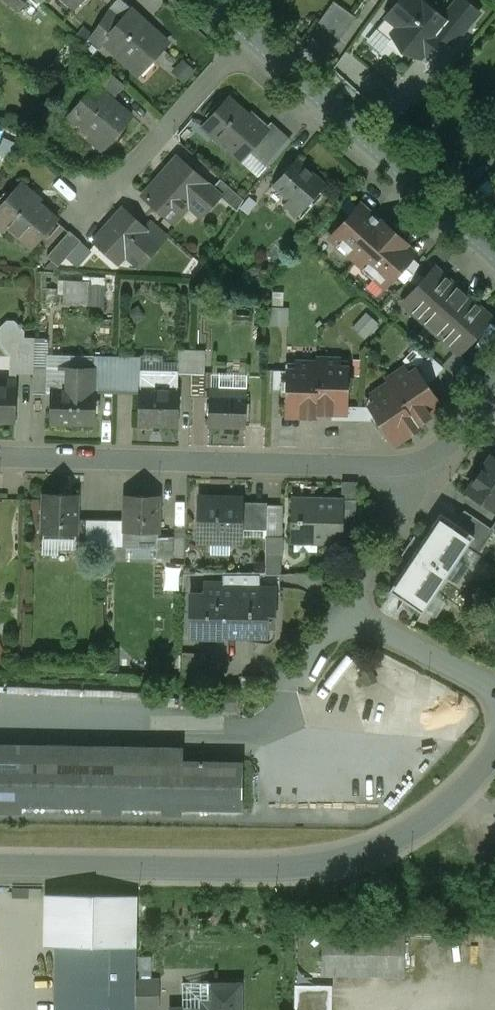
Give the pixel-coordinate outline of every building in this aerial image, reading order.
[(17,11),(27,0),(5,0),(17,11)] [(75,8),(83,0),(66,0),(75,8)] [(420,0),(400,0),(388,16),(400,27),(393,35),(418,56),(424,49),(427,52),(437,40),(434,37),(437,33),(446,22),(441,18),(420,0)] [(441,18),(446,22),(437,33),(452,45),(479,13),(463,0),(456,0),(441,18)] [(333,1),(317,24),(339,39),(355,17),(333,1)] [(153,31),(131,11),(132,10),(131,9),(120,21),(103,41),(104,42),(109,47),(121,58),(122,58),(135,70),(147,57),(151,61),(164,47),(150,35),(153,31)] [(120,21),(109,12),(109,11),(108,10),(90,37),(100,46),(104,42),(103,41),(120,21)] [(186,81),(198,70),(186,59),(175,70),(186,81)] [(125,86),(107,71),(95,86),(112,101),(125,86)] [(112,101),(95,86),(70,116),(95,137),(99,133),(109,142),(127,121),(116,112),(120,108),(112,101)] [(264,131),(228,98),(203,125),(241,159),(254,144),(274,163),(289,145),(268,126),(264,131)] [(179,159),(145,198),(171,220),(189,199),(204,212),(219,196),(220,195),(212,188),(208,185),(209,185),(179,159)] [(325,185),(296,160),(274,185),(302,210),(325,185)] [(243,200),(220,179),(212,188),(220,195),(219,196),(237,211),(243,200)] [(0,206),(0,220),(32,248),(57,220),(38,203),(40,201),(20,183),(0,206)] [(302,210),(274,185),(265,195),(281,209),(285,205),(297,216),(302,210)] [(189,199),(171,220),(175,224),(188,209),(199,218),(204,212),(189,199)] [(359,205),(330,237),(338,244),(335,247),(345,256),(348,253),(364,268),(361,270),(372,280),(374,277),(385,287),(414,254),(404,245),(406,243),(382,221),(381,222),(370,212),(368,213),(359,205)] [(142,229),(123,212),(95,243),(116,261),(125,251),(141,265),(160,244),(159,243),(157,245),(143,233),(145,231),(142,229)] [(167,234),(150,220),(142,229),(145,231),(143,233),(157,245),(159,243),(167,234)] [(69,231),(47,256),(58,267),(81,241),(69,231)] [(417,287),(405,300),(412,307),(410,309),(422,319),(453,285),(434,268),(425,279),(417,287)] [(425,279),(416,271),(408,279),(417,287),(425,279)] [(83,282),(64,281),(63,302),(82,303),(83,282)] [(471,302),(453,285),(422,319),(440,336),(471,302)] [(471,302),(440,336),(452,347),(454,345),(461,351),(490,319),(471,302)] [(368,312),(357,327),(370,337),(381,322),(368,312)] [(7,320),(0,327),(0,343),(10,356),(10,361),(16,361),(17,338),(23,338),(24,330),(14,321),(7,320)] [(23,338),(17,338),(16,361),(16,374),(33,374),(33,369),(34,338),(23,338)] [(47,338),(34,338),(33,369),(46,369),(47,338)] [(115,357),(94,356),(93,368),(94,368),(94,392),(114,393),(115,357)] [(141,357),(115,357),(114,393),(139,393),(139,388),(140,370),(141,357)] [(316,363),(296,363),(295,371),(287,371),(286,416),(316,417),(316,413),(346,413),(347,368),(338,368),(338,360),(316,359),(316,363)] [(463,360),(451,373),(461,383),(471,368),(463,360)] [(93,368),(68,368),(67,392),(94,392),(94,368),(93,368)] [(405,368),(386,380),(389,384),(371,395),(376,402),(369,406),(394,444),(420,427),(417,423),(441,407),(416,370),(409,374),(405,368)] [(46,369),(33,369),(33,374),(32,394),(46,394),(47,369),(46,369)] [(15,421),(16,381),(0,381),(0,421),(15,421)] [(178,389),(139,388),(139,393),(138,424),(177,425),(178,389)] [(67,392),(52,391),(51,422),(93,423),(94,392),(67,392)] [(246,396),(209,395),(208,426),(245,427),(246,396)] [(491,457),(467,491),(494,510),(494,459),(491,457)] [(77,494),(43,494),(42,533),(58,534),(58,538),(76,538),(77,494)] [(159,496),(125,496),(124,520),(124,532),(158,532),(159,496)] [(223,498),(204,497),(203,524),(199,527),(198,537),(203,541),(211,541),(211,554),(229,555),(230,538),(240,538),(240,529),(241,502),(241,498),(239,498),(239,502),(227,501),(223,498)] [(342,501),(292,500),(291,540),(341,542),(342,533),(342,509),(342,501)] [(267,502),(241,502),(240,529),(266,530),(267,502)] [(355,509),(342,509),(342,533),(355,534),(355,509)] [(473,536),(467,546),(478,554),(494,531),(491,528),(464,510),(455,523),(473,536)] [(440,513),(389,590),(422,613),(446,577),(458,559),(467,546),(473,536),(455,523),(440,513)] [(107,519),(85,519),(85,545),(106,546),(107,519)] [(124,520),(107,519),(106,546),(124,546),(124,532),(124,520)] [(158,532),(124,532),(124,546),(157,547),(158,547),(158,537),(158,532)] [(280,537),(265,536),(265,575),(280,575),(280,537)] [(175,558),(175,537),(158,537),(158,547),(157,547),(157,558),(175,558)] [(458,559),(446,577),(457,584),(469,566),(458,559)] [(256,575),(223,575),(223,584),(225,584),(224,590),(256,591),(256,575)] [(204,595),(190,594),(189,634),(223,635),(223,634),(224,590),(225,584),(223,584),(204,584),(204,595)] [(256,591),(224,590),(223,634),(266,635),(266,624),(275,624),(275,592),(274,592),(274,591),(256,591)] [(206,654),(182,652),(180,689),(205,690),(206,654)] [(370,669),(362,672),(367,684),(375,681),(370,669)] [(0,758),(0,806),(242,810),(243,762),(0,758)] [(137,896),(57,895),(56,945),(73,946),(73,947),(84,947),(84,945),(136,946),(137,896)] [(403,936),(323,935),(323,974),(403,975),(403,936)] [(84,945),(84,947),(84,979),(83,1009),(135,1009),(135,982),(136,946),(84,945)] [(58,978),(58,1006),(71,1006),(71,1009),(83,1009),(84,979),(58,978)] [(157,982),(135,982),(135,1009),(156,1009),(157,982)] [(200,985),(200,1009),(172,1009),(240,1009),(240,985),(200,985)] [(295,985),(295,1009),(332,1009),(332,986),(295,985)]
